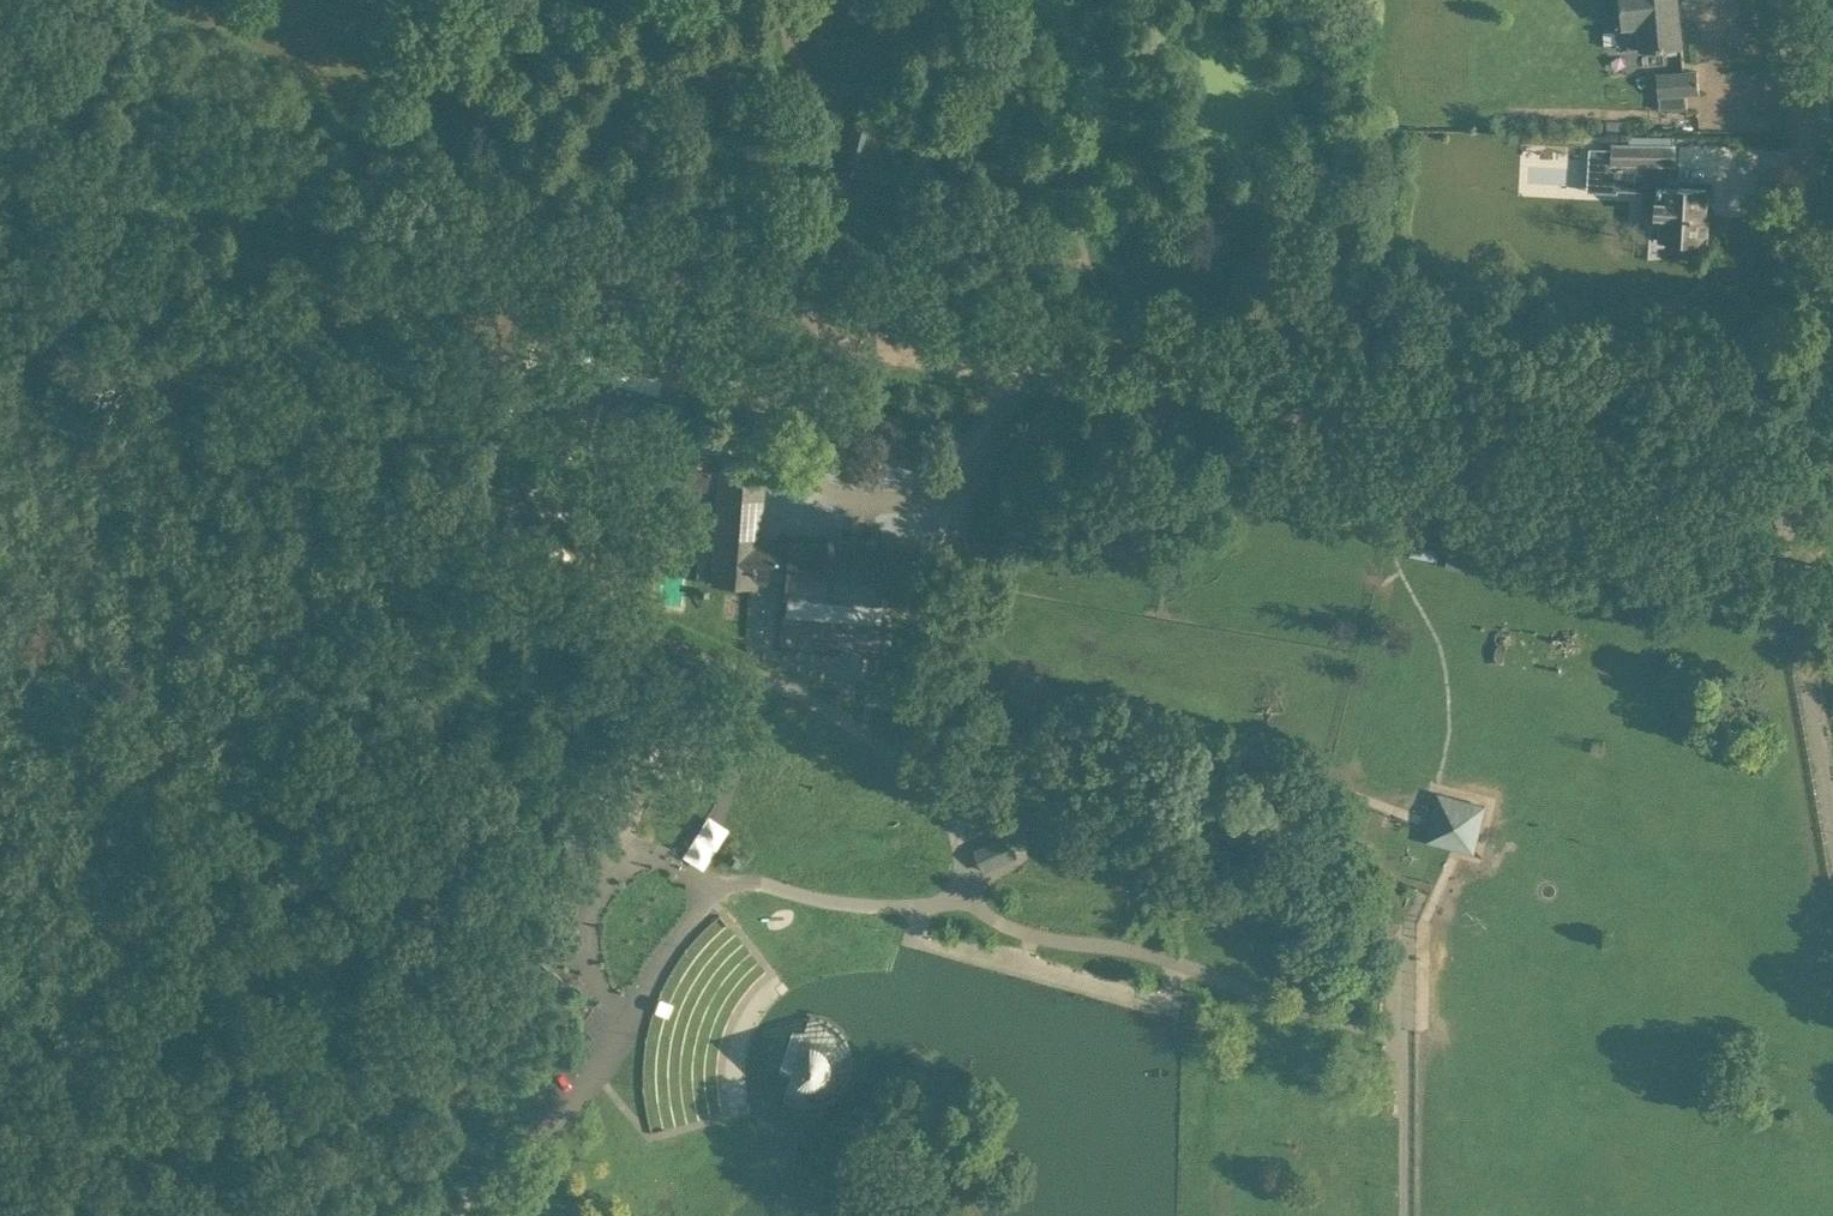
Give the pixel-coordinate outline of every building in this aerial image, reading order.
[(1624,23),(1617,24),(1619,48),(1682,43),(1678,0),(1622,0),(1624,23)] [(1698,70),(1657,74),(1660,108),(1686,106),(1685,93),(1700,91),(1698,70)] [(880,124),(849,117),(839,167),(870,173),(880,124)] [(1590,146),(1588,189),(1617,191),(1618,178),(1644,180),(1642,211),(1640,211),(1637,252),(1662,253),(1663,236),(1705,239),(1707,214),(1704,214),(1706,188),(1678,186),(1678,181),(1669,181),(1670,163),(1674,163),(1674,145),(1614,144),(1614,147),(1590,146)] [(1777,405),(1779,398),(1766,395),(1765,403),(1777,405)] [(709,471),(682,469),(680,487),(707,489),(709,471)] [(714,581),(753,584),(753,578),(770,579),(773,546),(756,545),(761,475),(722,472),(714,581)] [(789,548),(773,546),(770,579),(787,581),(784,616),(878,621),(880,599),(912,601),(916,553),(891,551),(892,535),(880,534),(880,533),(833,529),(832,547),(791,543),(791,541),(790,541),(789,548)] [(755,635),(774,635),(773,595),(754,596),(755,635)] [(825,660),(819,675),(838,682),(843,668),(825,660)] [(961,788),(957,800),(976,807),(979,794),(961,788)] [(1459,848),(1471,801),(1439,793),(1427,840),(1459,848)] [(983,870),(1017,855),(1008,835),(974,850),(983,870)] [(816,1018),(809,1017),(803,1017),(803,1018),(809,1018),(784,1100),(789,1103),(796,1105),(802,1106),(808,1106),(815,1105),(821,1104),(827,1101),(833,1098),(838,1094),(842,1089),(845,1084),(848,1078),(850,1072),(851,1065),(851,1059),(850,1052),(849,1046),(846,1040),(842,1035),(838,1030),(833,1026),(828,1022),(822,1020),(816,1018)]
